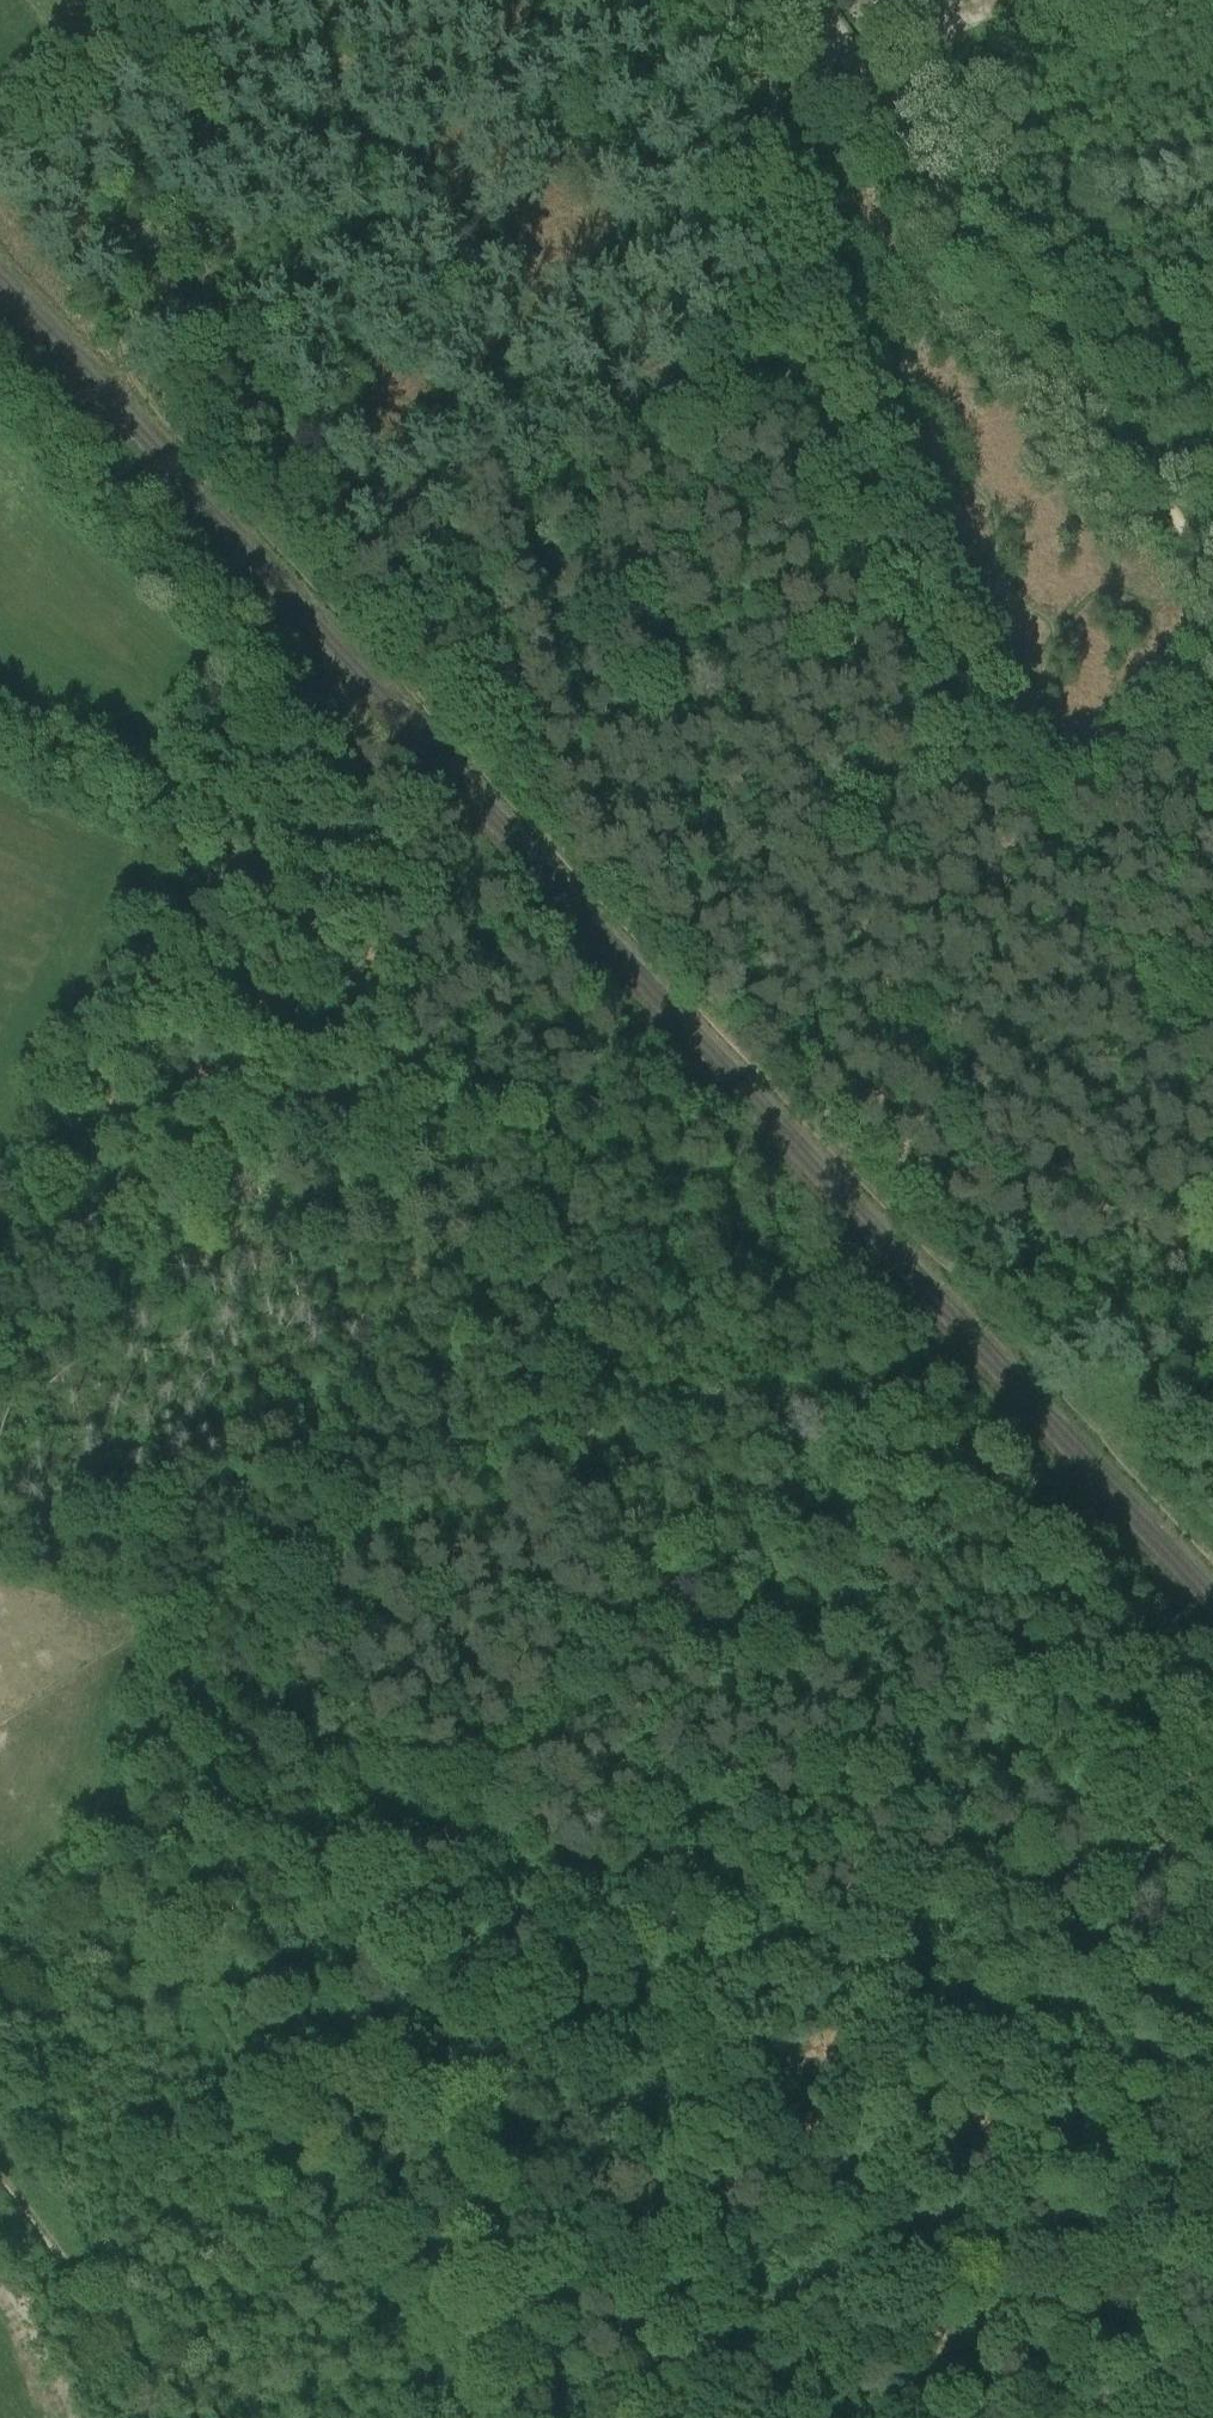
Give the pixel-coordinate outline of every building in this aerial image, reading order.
[(893,19),(880,24),(886,42),(900,38),(893,19)]
